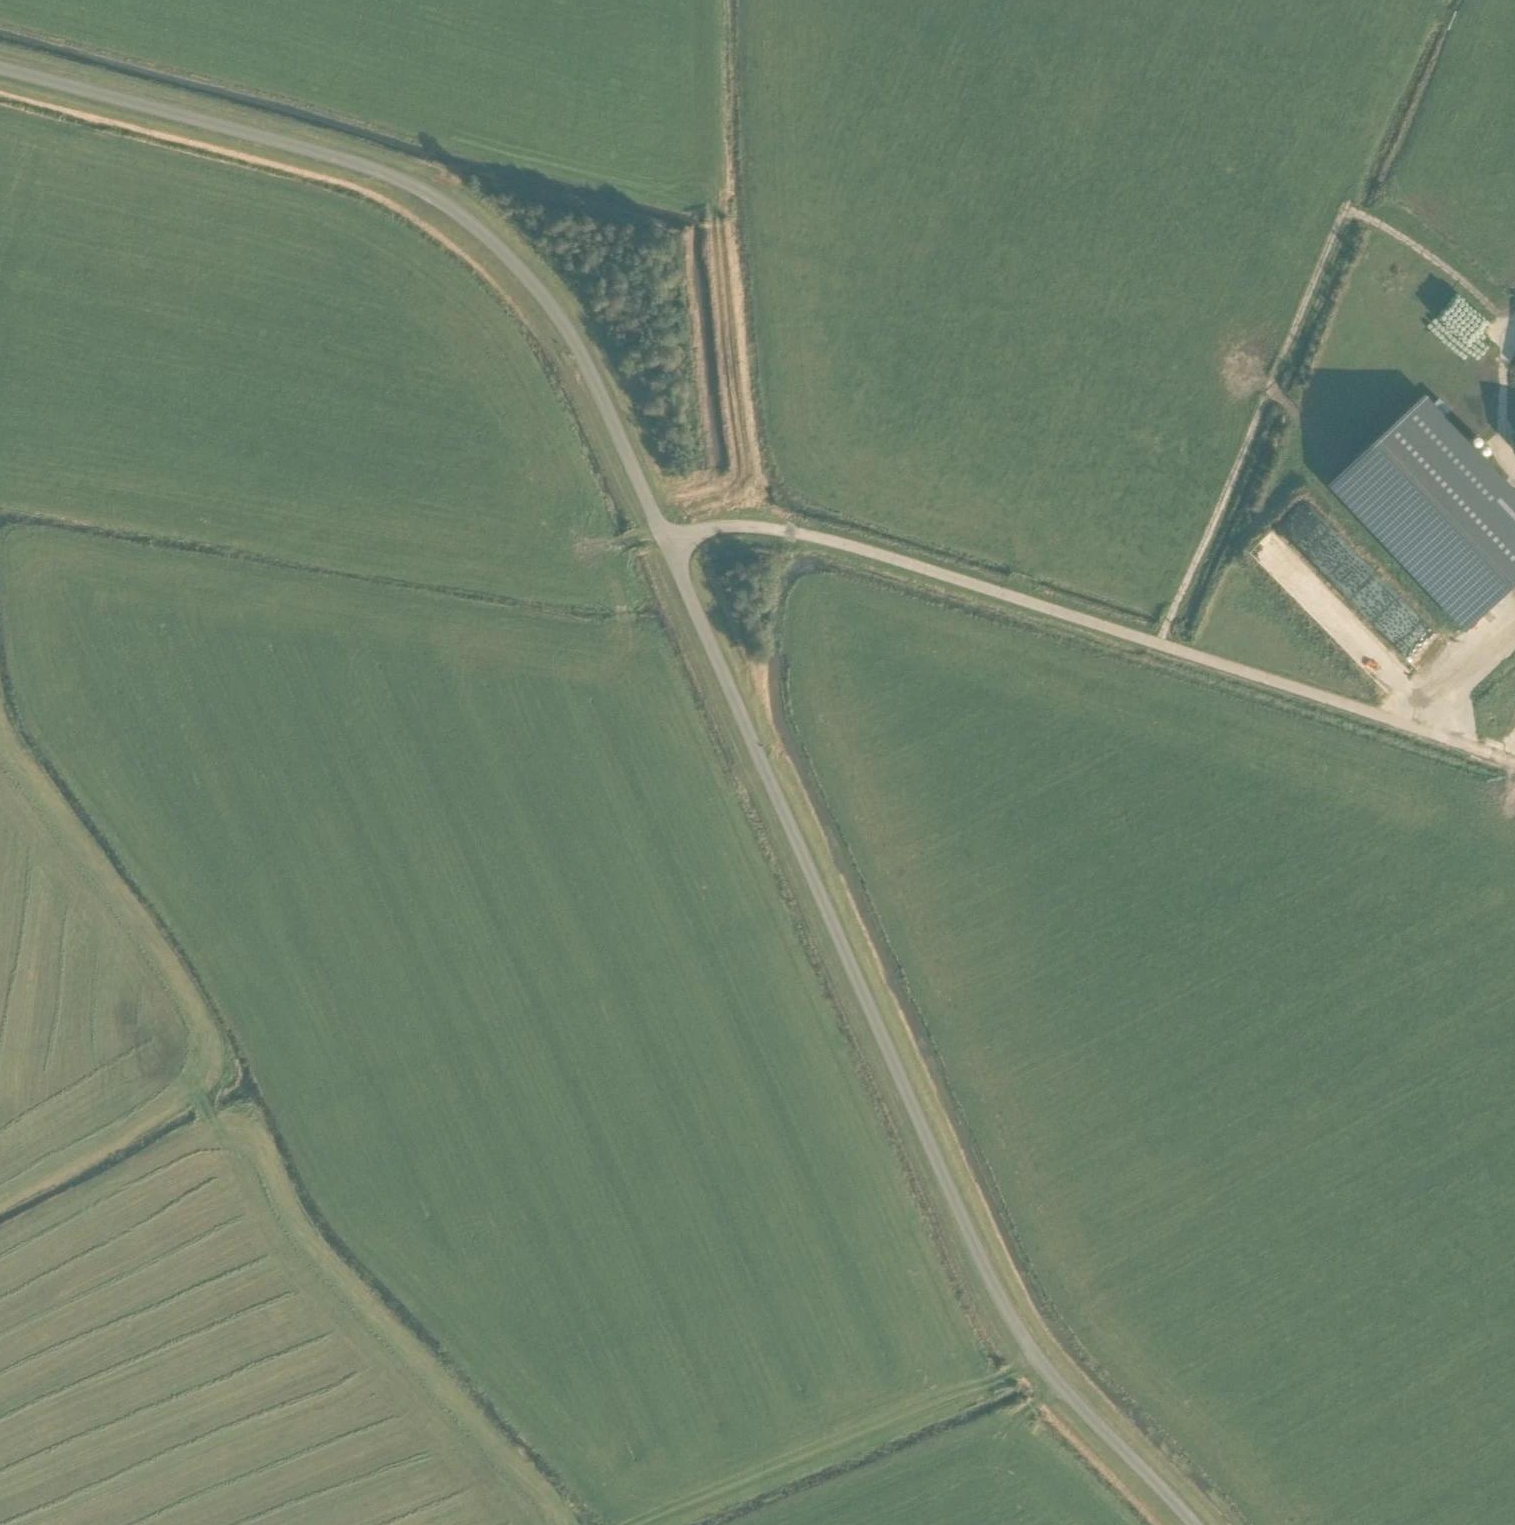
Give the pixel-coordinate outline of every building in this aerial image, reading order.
[(1468,630),(1514,586),(1514,498),(1422,399),(1331,485),(1468,630)]
